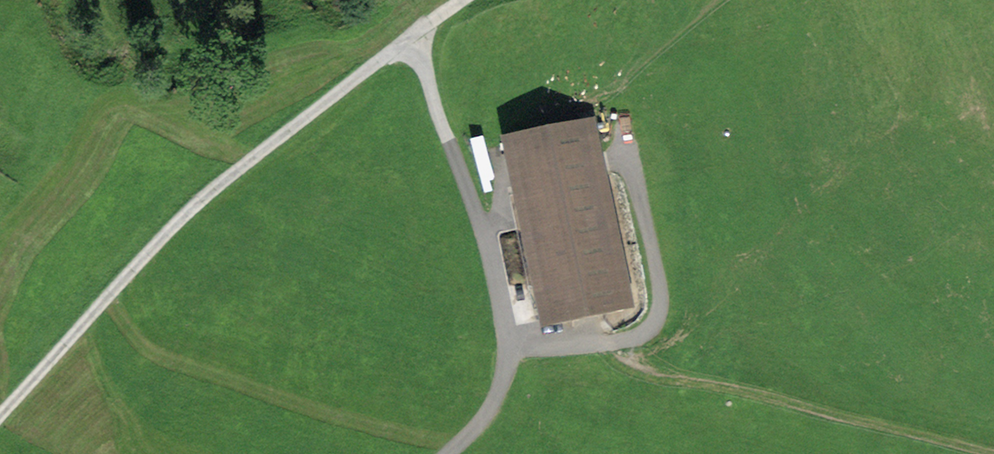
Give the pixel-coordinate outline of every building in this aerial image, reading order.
[(588,128),(495,147),(532,323),(624,304),(588,128)]
